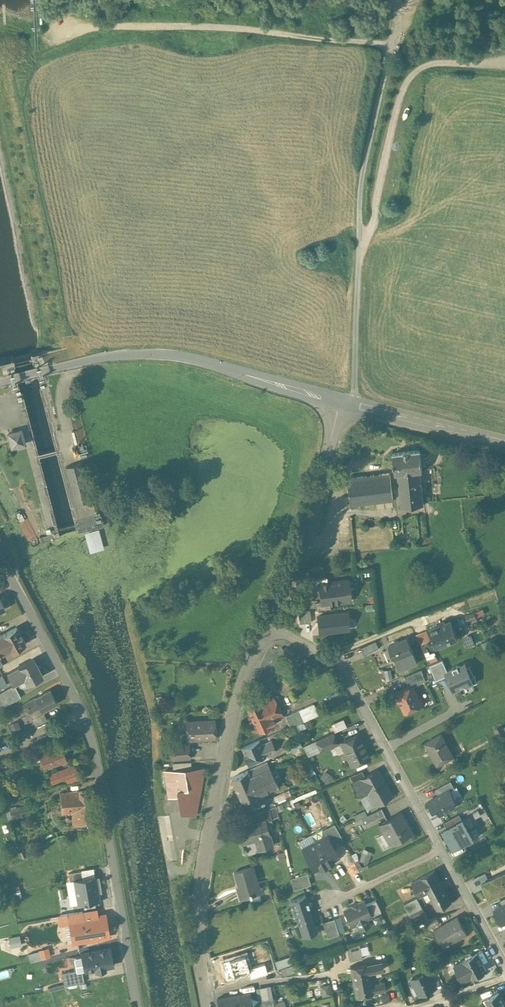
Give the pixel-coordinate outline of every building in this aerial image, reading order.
[(22,429),(13,431),(13,428),(8,429),(9,432),(6,433),(8,440),(10,439),(11,443),(9,443),(10,447),(14,446),(14,449),(21,447),(20,445),(25,443),(22,429)] [(421,448),(393,452),(395,473),(398,472),(420,470),(423,470),(421,448)] [(81,461),(66,465),(73,493),(75,502),(91,498),(88,489),(81,461)] [(420,470),(398,472),(402,506),(424,504),(420,470)] [(390,472),(346,477),(349,504),(373,501),(393,499),(390,472)] [(327,575),(312,577),(313,585),(319,584),(318,582),(328,581),(327,575)] [(328,581),(318,582),(319,584),(321,600),(321,602),(330,601),(350,598),(350,597),(352,596),(351,585),(349,585),(348,579),(328,581)] [(330,601),(321,602),(321,600),(315,601),(316,608),(330,607),(330,601)] [(299,622),(312,620),(310,608),(298,610),(299,622)] [(347,612),(318,615),(320,631),(349,628),(347,612)] [(474,612),(465,616),(467,621),(477,617),(474,612)] [(451,621),(430,629),(437,646),(438,646),(437,645),(444,642),(445,643),(458,637),(451,621)] [(2,634),(4,638),(0,640),(0,653),(9,648),(11,651),(25,643),(16,626),(2,634)] [(427,630),(416,634),(421,645),(431,641),(427,630)] [(471,634),(467,636),(470,645),(475,643),(471,634)] [(408,638),(389,645),(399,669),(417,662),(408,638)] [(373,642),(361,647),(363,654),(376,649),(373,642)] [(38,660),(45,674),(51,671),(45,657),(38,660)] [(34,658),(8,672),(13,682),(24,677),(27,684),(43,676),(34,658)] [(465,663),(458,666),(458,664),(452,667),(453,668),(446,671),(454,690),(473,681),(465,663)] [(421,669),(405,677),(410,688),(413,686),(426,681),(421,669)] [(0,692),(0,698),(4,706),(21,697),(14,684),(0,692)] [(413,686),(410,688),(402,691),(400,690),(394,693),(397,701),(400,700),(405,712),(413,708),(415,709),(422,706),(423,703),(421,699),(418,697),(413,686)] [(50,689),(24,703),(29,712),(40,707),(42,711),(57,703),(50,689)] [(283,716),(273,696),(264,701),(274,720),(283,716)] [(259,703),(256,699),(246,704),(259,731),(275,723),(274,720),(264,701),(259,703)] [(314,704),(298,710),(303,721),(318,714),(314,704)] [(298,710),(285,716),(290,727),(303,721),(298,710)] [(44,713),(33,719),(37,726),(48,720),(44,713)] [(215,719),(186,721),(187,739),(215,737),(215,719)] [(331,725),(335,732),(347,726),(343,719),(331,725)] [(495,729),(500,739),(504,737),(504,730),(503,726),(495,729)] [(333,732),(316,739),(321,750),(337,743),(333,732)] [(454,756),(441,733),(425,742),(438,765),(454,756)] [(359,734),(341,742),(345,750),(344,754),(345,757),(349,758),(351,764),(369,757),(359,734)] [(259,740),(242,747),(245,754),(248,762),(265,755),(265,754),(261,744),(259,740)] [(271,740),(261,744),(265,754),(275,750),(271,740)] [(189,743),(171,744),(172,758),(190,757),(189,743)] [(294,743),(284,747),(286,752),(296,748),(294,743)] [(61,745),(38,754),(44,768),(66,759),(61,745)] [(267,762),(247,770),(258,794),(277,785),(267,762)] [(75,764),(60,770),(63,778),(78,772),(75,764)] [(204,767),(165,770),(169,796),(178,794),(180,812),(195,814),(204,767)] [(392,795),(377,769),(365,776),(353,782),(358,792),(366,787),(375,804),(392,795)] [(60,770),(49,774),(52,782),(63,778),(60,770)] [(247,770),(231,777),(241,801),(258,794),(247,770)] [(362,770),(350,775),(353,782),(365,776),(362,770)] [(450,789),(428,801),(433,810),(437,808),(440,814),(455,805),(452,800),(455,798),(450,789)] [(89,790),(60,792),(62,813),(72,812),(73,824),(91,822),(89,790)] [(9,818),(28,812),(25,802),(6,808),(9,818)] [(275,806),(269,808),(272,818),(278,815),(276,805),(275,806)] [(269,808),(257,813),(259,821),(266,820),(272,818),(269,808)] [(381,808),(361,817),(364,824),(384,814),(381,808)] [(401,811),(379,823),(390,845),(412,832),(401,811)] [(474,838),(470,830),(469,831),(463,819),(452,825),(444,830),(450,842),(453,841),(456,847),(463,843),(463,844),(474,838)] [(259,821),(237,828),(241,842),(255,838),(258,849),(273,845),(266,820),(259,821)] [(343,839),(334,823),(323,829),(326,834),(327,834),(332,844),(343,839)] [(332,844),(327,834),(326,834),(314,841),(327,864),(333,861),(333,860),(339,857),(332,844)] [(327,864),(314,841),(302,848),(314,870),(320,867),(321,868),(327,864)] [(363,848),(361,860),(368,861),(370,850),(363,848)] [(252,865),(234,870),(239,887),(237,888),(239,897),(250,894),(250,896),(252,895),(251,892),(259,890),(259,891),(260,891),(252,865)] [(81,870),(69,872),(70,880),(74,879),(83,877),(81,870)] [(452,901),(435,870),(412,882),(420,896),(428,891),(437,909),(452,901)] [(482,882),(489,898),(504,890),(504,871),(482,882)] [(307,872),(291,877),(293,889),(311,884),(307,872)] [(83,877),(74,879),(78,902),(84,901),(84,903),(85,902),(85,901),(99,899),(95,875),(83,877)] [(21,886),(11,889),(13,896),(23,894),(21,886)] [(305,894),(290,899),(292,905),(291,906),(293,914),(295,913),(300,929),(315,924),(305,894)] [(429,919),(417,897),(405,903),(415,924),(425,921),(429,919)] [(364,900),(344,910),(352,925),(357,923),(359,927),(368,923),(366,919),(371,916),(371,915),(366,904),(364,900)] [(376,900),(366,904),(371,915),(381,910),(376,900)] [(497,907),(499,911),(496,913),(502,924),(504,922),(504,904),(497,907)] [(97,907),(57,914),(59,925),(68,923),(72,944),(109,937),(105,911),(98,912),(97,907)] [(458,916),(434,929),(438,938),(443,936),(447,943),(448,945),(451,943),(450,942),(467,932),(458,916)] [(429,919),(425,921),(429,928),(440,922),(437,917),(429,919)] [(334,918),(323,922),(328,937),(339,933),(337,928),(334,918)] [(226,931),(206,934),(211,969),(232,965),(228,943),(226,931)] [(8,936),(10,946),(22,943),(20,933),(8,936)] [(359,944),(347,948),(349,960),(362,958),(359,944)] [(29,950),(30,959),(51,956),(49,947),(29,950)] [(109,947),(93,950),(93,951),(81,953),(81,955),(84,968),(112,963),(109,947)] [(477,952),(454,964),(463,981),(471,976),(472,977),(486,970),(477,952)] [(451,954),(442,957),(445,963),(453,959),(451,954)] [(81,955),(73,956),(76,969),(82,968),(84,968),(81,955)] [(442,957),(435,961),(438,966),(445,963),(442,957)] [(367,963),(350,966),(353,981),(370,978),(368,971),(382,968),(381,960),(367,963)] [(294,964),(280,968),(282,975),(296,971),(294,964)] [(243,967),(231,969),(233,981),(245,978),(243,967)] [(76,969),(62,972),(65,985),(84,981),(82,968),(76,969)] [(428,970),(412,978),(420,994),(436,987),(428,970)] [(370,978),(353,981),(356,996),(373,993),(372,992),(386,990),(385,982),(371,984),(370,978)] [(330,982),(320,984),(322,995),(332,993),(330,982)] [(233,994),(235,1006),(253,1006),(250,991),(233,994)] [(390,992),(383,992),(383,1000),(391,1000),(390,992)] [(486,999),(490,1006),(504,1006),(504,1003),(499,992),(486,999)] [(216,997),(218,1006),(235,1006),(233,994),(216,997)] [(265,999),(267,1006),(274,1006),(273,997),(265,999)] [(258,1000),(260,1006),(267,1006),(265,999),(258,1000)] [(276,1006),(287,1006),(285,999),(274,1001),(276,1006)]
